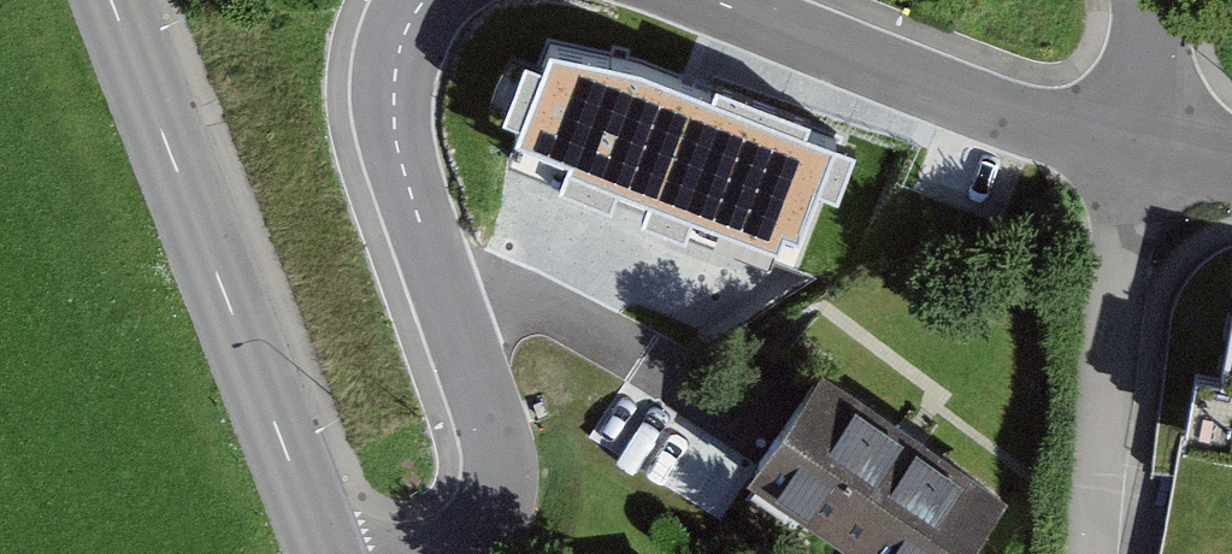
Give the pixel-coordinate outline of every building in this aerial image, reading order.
[(762,184),(671,78),(579,156),(703,301),(795,222),(790,216),(822,188),(794,156),(762,184)] [(1218,286),(1187,450),(1231,459),(1231,289),(1218,286)] [(796,364),(718,478),(831,553),(950,553),(990,495),(796,364)]
